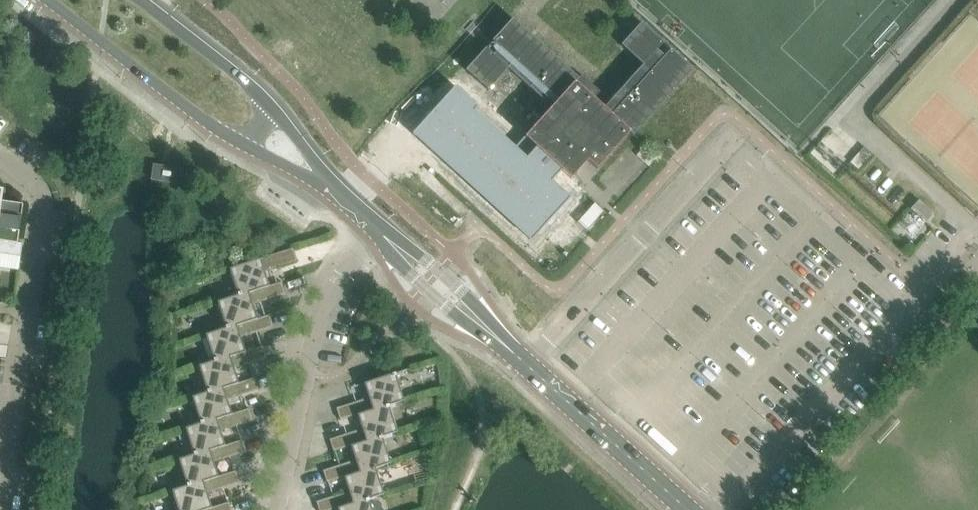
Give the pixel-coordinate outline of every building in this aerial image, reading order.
[(512,18),(509,21),(493,39),(492,40),(499,47),(493,54),(486,47),(466,69),(465,70),(488,90),(508,68),(551,107),(549,109),(533,126),(524,136),(562,170),(571,178),(587,160),(596,168),(629,132),(633,135),(693,69),(641,22),(620,45),(642,65),(604,108),(575,82),(579,78),(512,18)] [(457,82),(413,130),(532,239),(573,195),(554,178),(562,170),(524,136),(517,144),(477,107),(480,103),(457,82)] [(864,146),(850,162),(858,169),(872,154),(864,146)] [(182,168),(168,166),(161,165),(153,164),(151,179),(180,184),(182,168)] [(919,200),(911,208),(925,222),(933,213),(919,200)] [(21,256),(23,243),(17,242),(23,204),(2,201),(1,201),(0,206),(0,253),(21,256)] [(287,250),(230,269),(238,294),(269,285),(265,271),(297,261),(293,248),(287,250)] [(282,281),(269,285),(238,294),(218,301),(226,327),(257,318),(253,304),(285,294),(282,281)] [(215,360),(245,351),(241,337),(273,327),(269,314),(257,318),(226,327),(206,334),(215,360)] [(263,345),(245,351),(215,360),(199,365),(207,391),(239,382),(234,368),(267,358),(263,345)] [(358,414),(389,405),(404,400),(395,373),(364,383),(369,397),(336,408),(340,420),(358,414)] [(256,377),(239,382),(207,391),(192,396),(201,422),(232,414),(227,399),(260,389),(256,377)] [(351,445),(382,436),(397,432),(389,405),(358,414),(362,428),(330,439),(334,451),(351,445)] [(249,408),(232,414),(201,422),(185,427),(194,453),(225,445),(221,431),(253,420),(249,408)] [(344,477),(376,468),(391,463),(382,436),(351,445),(356,459),(323,470),(327,482),(344,477)] [(243,439),(225,445),(194,453),(179,458),(188,484),(218,476),(214,462),(247,451),(243,439)] [(369,499),(384,494),(376,468),(344,477),(349,491),(316,501),(319,509),(330,509),(338,508),(369,499)] [(218,476),(188,484),(172,490),(178,509),(201,509),(212,507),(207,493),(240,482),(236,470),(218,476)] [(369,499),(338,508),(338,509),(372,509),(369,499)] [(212,507),(201,509),(232,509),(229,501),(212,507)] [(771,507),(764,501),(757,508),(759,509),(769,509),(771,507)]
